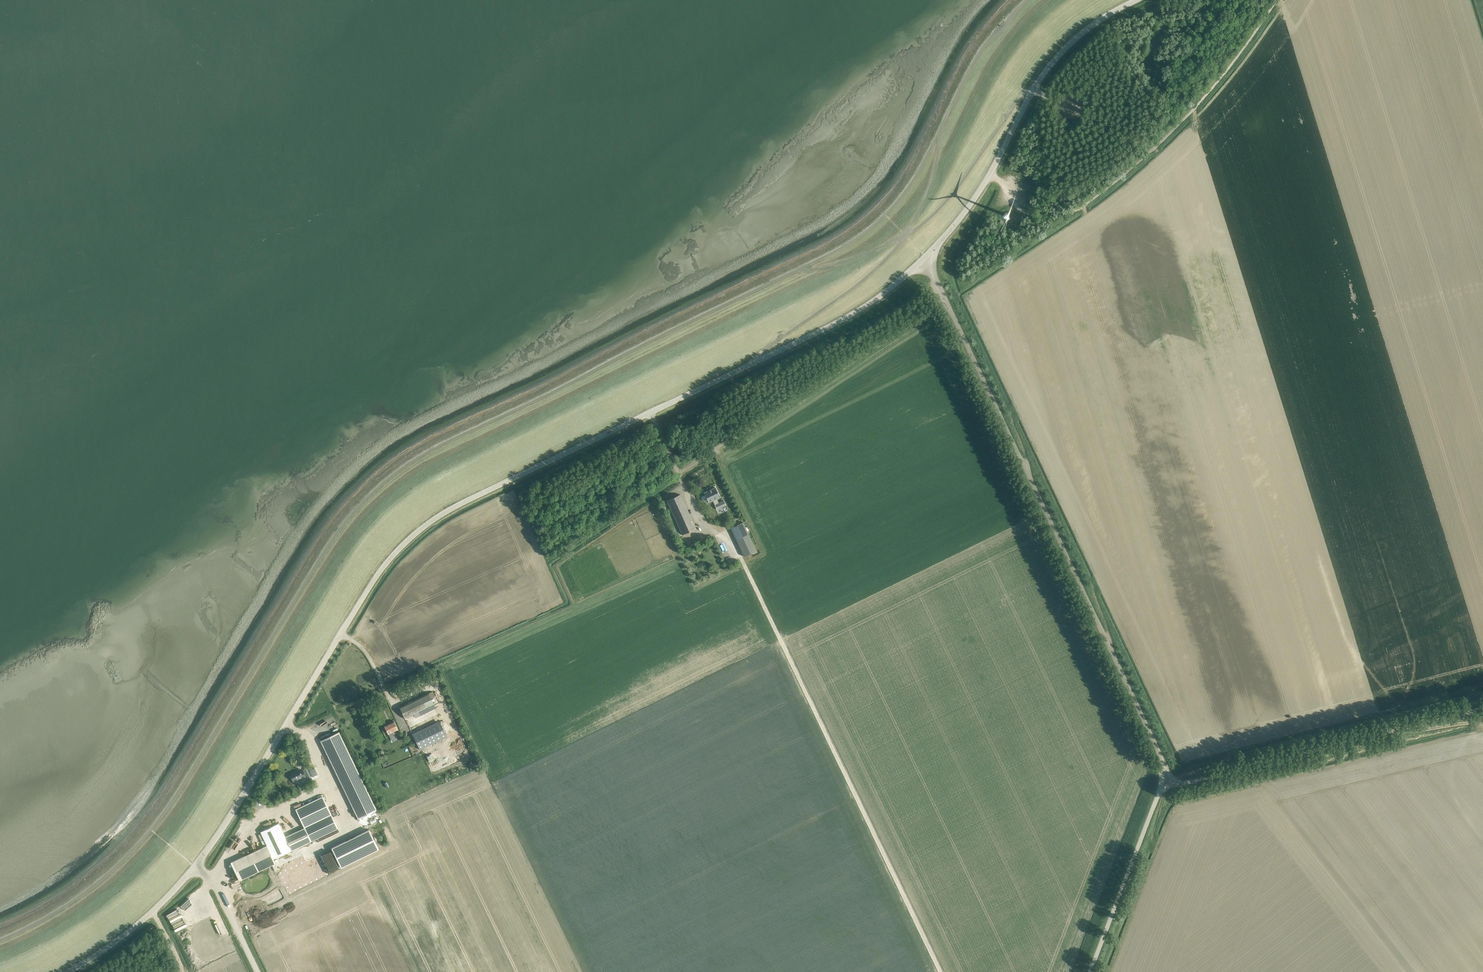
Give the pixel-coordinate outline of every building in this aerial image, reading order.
[(717,499),(720,497),(715,487),(704,493),(708,503),(713,501),(715,505),(719,503),(717,499)] [(667,501),(682,534),(695,528),(680,495),(667,501)] [(731,528),(744,557),(756,551),(743,522),(731,528)] [(431,698),(435,696),(433,692),(429,694),(428,693),(399,707),(405,719),(434,705),(431,698)] [(423,718),(434,710),(432,707),(421,715),(423,718)] [(384,726),(388,734),(398,730),(394,721),(384,726)] [(411,731),(416,742),(423,739),(418,728),(411,731)] [(321,742),(358,818),(376,809),(339,733),(321,742)] [(299,778),(305,776),(302,770),(300,771),(299,770),(290,774),(293,782),(299,779),(299,778)] [(261,832),(267,845),(229,863),(238,881),(276,863),(273,859),(292,850),(292,851),(311,842),(311,841),(338,828),(323,797),(296,809),(304,828),(285,837),(279,823),(261,832)] [(344,803),(341,805),(346,817),(349,815),(344,803)] [(378,815),(370,814),(370,822),(378,822),(378,815)] [(351,838),(331,848),(341,867),(379,849),(369,829),(351,838)]
